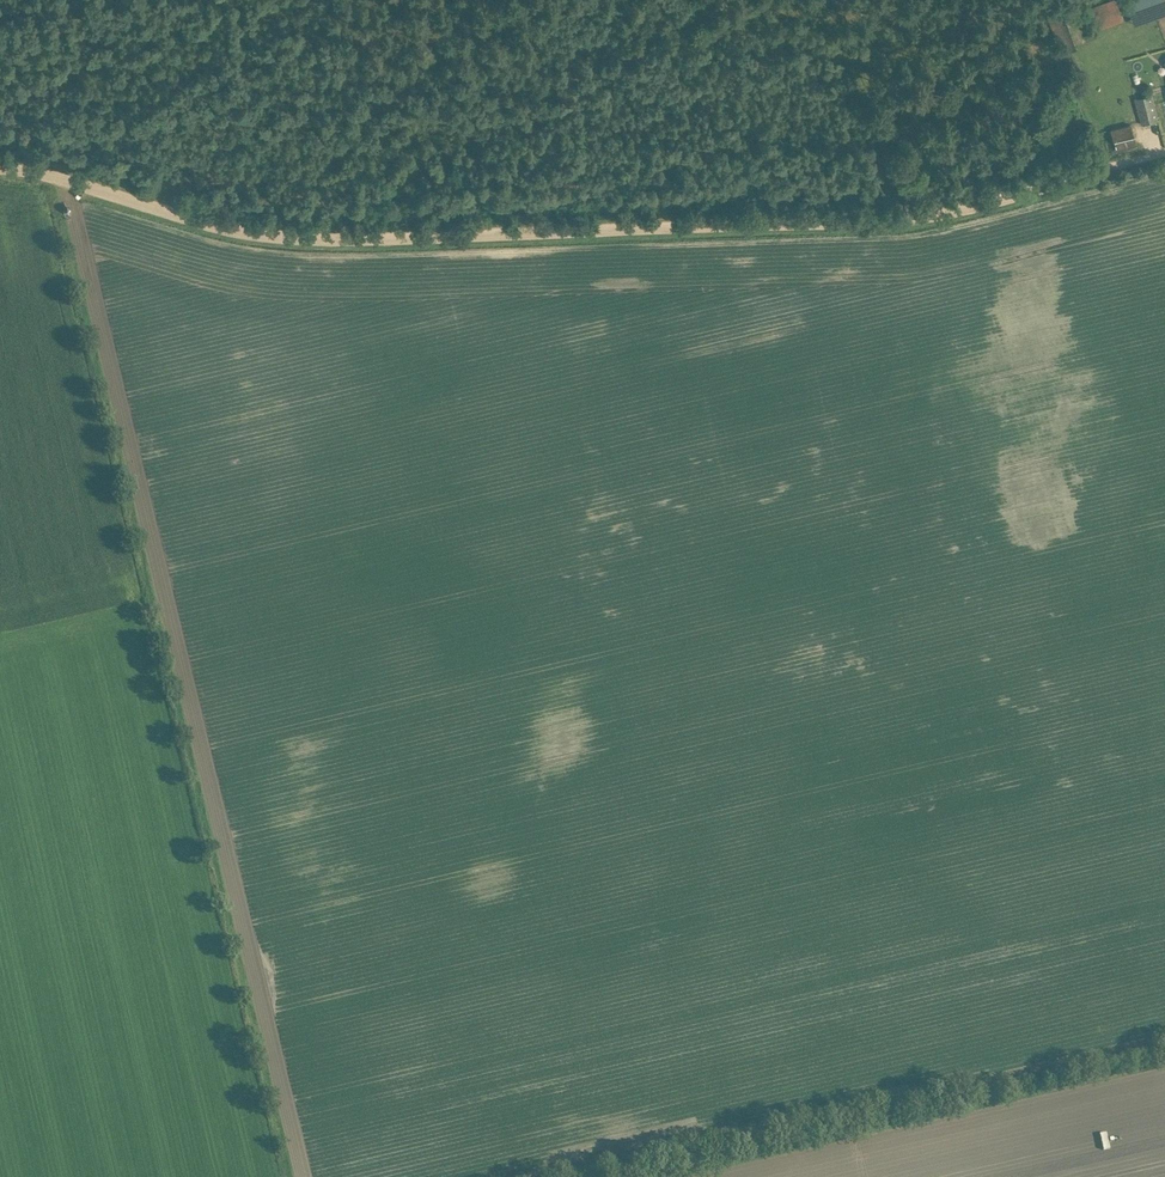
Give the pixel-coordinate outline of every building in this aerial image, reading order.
[(1094,29),(1122,19),(1115,0),(1113,0),(1087,9),(1094,29)] [(1131,17),(1164,4),(1164,0),(1125,0),(1131,17)] [(1158,120),(1151,95),(1134,100),(1141,125),(1158,120)] [(1111,130),(1115,150),(1135,145),(1130,126),(1111,130)]
